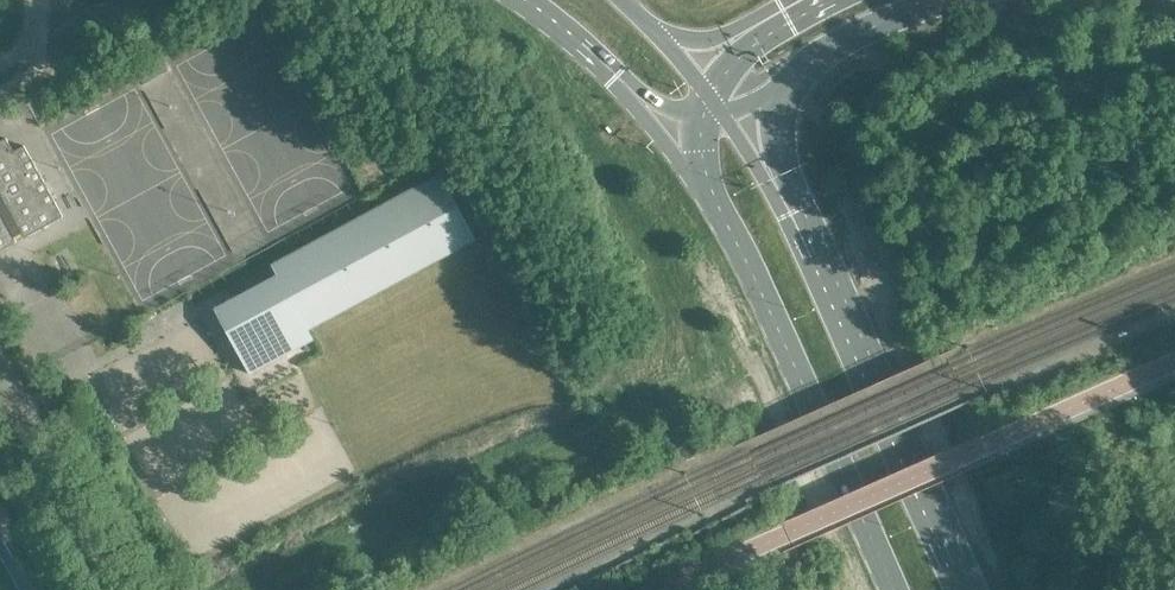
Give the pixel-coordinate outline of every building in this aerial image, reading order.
[(0,141),(0,251),(17,242),(15,238),(22,233),(24,238),(63,217),(24,145),(13,151),(6,138),(0,141)] [(249,374),(292,351),(287,341),(475,239),(440,174),(271,265),(277,275),(214,309),(249,374)]
